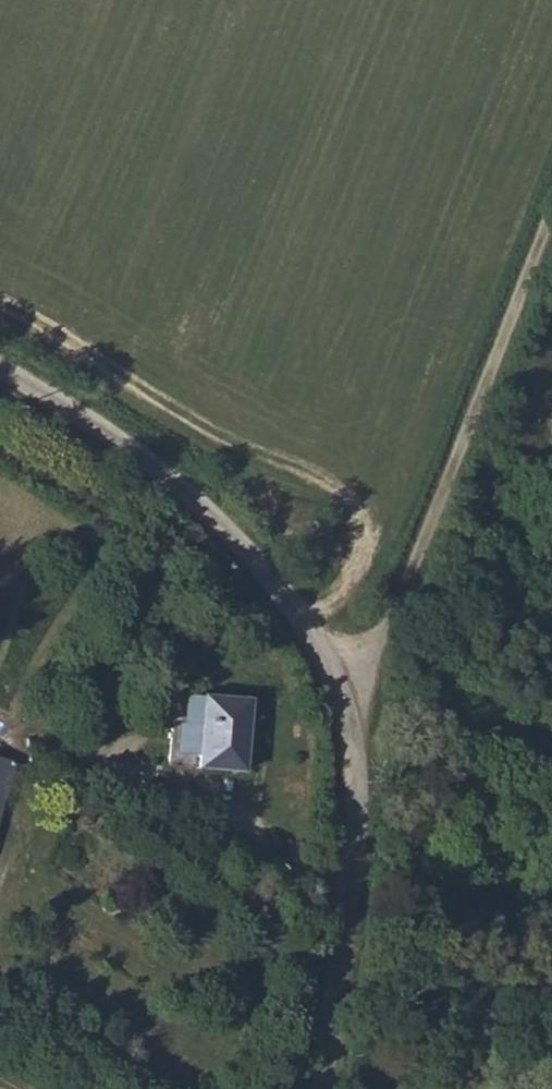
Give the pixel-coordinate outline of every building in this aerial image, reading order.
[(160,692),(157,722),(152,721),(149,748),(171,751),(170,767),(215,772),(218,747),(213,747),(219,698),(177,694),(160,692)]
